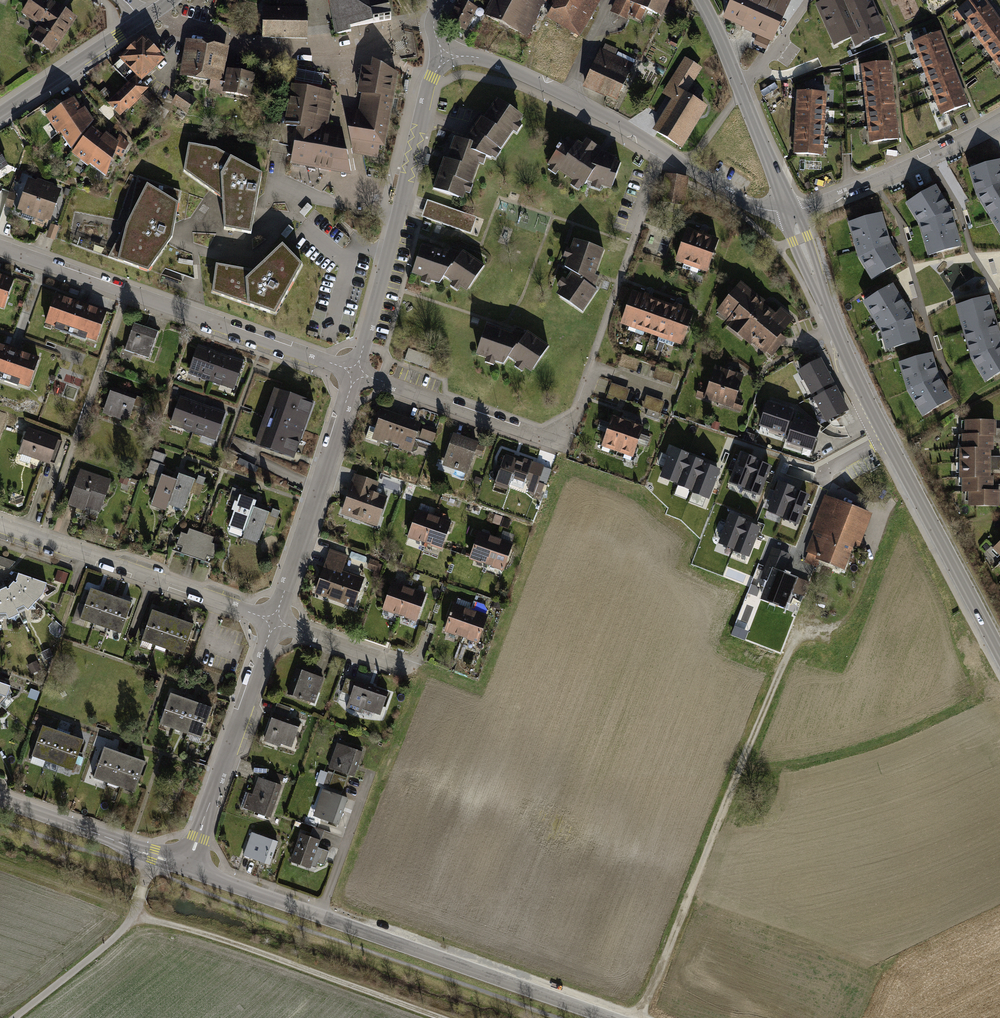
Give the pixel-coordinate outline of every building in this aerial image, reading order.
[(24,13),(42,25),(33,38),(52,51),(74,18),(47,0),(32,0),(24,13)] [(340,28),(391,20),(388,0),(335,0),(340,28)] [(448,21),(464,30),(476,9),(459,0),(448,21)] [(536,13),(509,0),(495,0),(486,16),(525,35),(536,13)] [(536,13),(543,0),(509,0),(536,13)] [(546,17),(580,37),(602,0),(553,0),(551,2),(554,4),(546,17)] [(610,11),(626,19),(628,14),(640,20),(645,8),(661,16),(669,0),(615,0),(610,11)] [(726,21),(770,41),(789,0),(735,0),(726,21)] [(832,45),(850,37),(854,47),(885,33),(870,0),(821,0),(814,3),(832,45)] [(956,11),(999,72),(999,20),(991,7),(989,5),(986,0),(970,0),(956,11)] [(307,7),(263,6),(263,37),(307,38),(307,7)] [(940,33),(914,43),(941,115),(967,105),(940,33)] [(143,38),(113,67),(130,84),(110,103),(120,113),(145,88),(139,82),(163,59),(143,38)] [(229,46),(186,39),(180,75),(223,82),(229,46)] [(600,48),(583,86),(615,101),(633,63),(600,48)] [(667,92),(678,99),(657,132),(679,146),(704,105),(682,92),(698,66),(685,58),(677,71),(679,72),(667,92)] [(356,112),(346,111),(354,153),(377,157),(379,145),(383,146),(392,94),(396,74),(374,61),(373,70),(364,68),(359,93),(364,94),(362,103),(360,113),(356,112)] [(891,63),(862,66),(871,143),(899,140),(891,63)] [(255,72),(228,67),(223,91),(250,96),(255,72)] [(312,88),(293,84),(284,123),(294,125),(293,133),(290,133),(288,141),(291,141),(289,153),(292,154),(290,163),(339,172),(351,174),(342,126),(329,123),(334,92),(312,88)] [(181,88),(171,102),(187,113),(196,99),(181,88)] [(825,94),(798,93),(795,153),(821,154),(825,94)] [(81,111),(72,99),(47,116),(53,125),(54,124),(60,130),(81,111)] [(462,148),(477,154),(486,157),(491,158),(497,148),(501,150),(513,131),(509,129),(519,115),(497,100),(484,119),(481,117),(465,141),(462,148)] [(82,109),(81,111),(60,130),(60,131),(74,146),(93,121),(82,109)] [(92,128),(73,152),(82,159),(83,158),(90,162),(104,138),(103,137),(92,128)] [(104,138),(90,162),(108,172),(118,143),(105,135),(103,137),(104,138)] [(462,148),(465,141),(455,137),(447,160),(444,159),(433,189),(458,198),(464,182),(471,185),(479,163),(474,162),(477,154),(462,148)] [(564,141),(551,161),(585,184),(590,178),(613,186),(620,163),(602,157),(597,164),(589,158),(596,147),(587,140),(582,147),(577,143),(574,148),(564,141)] [(216,149),(189,145),(183,171),(222,199),(224,229),(252,234),(262,175),(216,149)] [(970,170),(977,197),(999,235),(999,162),(970,170)] [(180,191),(137,176),(127,222),(108,257),(148,271),(172,237),(180,191)] [(27,190),(24,196),(20,209),(24,210),(22,217),(32,221),(35,214),(44,186),(30,181),(27,190)] [(936,185),(906,203),(919,226),(928,256),(962,246),(952,210),(936,185)] [(58,191),(44,186),(35,214),(49,219),(58,191)] [(16,193),(9,191),(5,206),(12,208),(16,193)] [(882,214),(847,223),(857,259),(871,281),(901,262),(891,245),(882,214)] [(689,230),(677,261),(706,271),(718,241),(689,230)] [(604,250),(579,241),(572,260),(568,259),(565,267),(572,272),(566,281),(570,283),(561,297),(582,312),(597,291),(594,289),(598,277),(595,275),(604,250)] [(302,265),(283,244),(254,271),(216,264),(212,292),(275,314),(302,265)] [(422,245),(413,270),(432,276),(431,280),(439,283),(444,277),(453,282),(456,278),(470,288),(484,266),(463,251),(461,254),(449,250),(448,254),(422,245)] [(0,274),(0,307),(4,308),(14,279),(0,274)] [(742,284),(716,314),(766,356),(797,320),(779,305),(774,311),(742,284)] [(892,285),(863,303),(880,331),(886,351),(919,341),(912,317),(892,285)] [(107,311),(56,293),(45,323),(97,341),(107,311)] [(633,293),(623,323),(682,343),(693,313),(678,308),(648,298),(633,293)] [(957,306),(971,359),(986,382),(999,373),(999,338),(988,297),(957,306)] [(134,323),(124,350),(149,358),(158,332),(134,323)] [(486,325),(477,350),(496,357),(495,361),(503,364),(508,357),(517,363),(520,359),(533,368),(548,346),(527,332),(525,334),(513,330),(512,334),(486,325)] [(0,342),(0,375),(28,385),(39,356),(0,342)] [(221,353),(198,345),(188,374),(211,382),(221,353)] [(243,361),(221,353),(211,382),(233,390),(243,361)] [(636,371),(640,360),(622,353),(618,365),(636,371)] [(933,353),(898,363),(907,393),(922,418),(953,399),(940,377),(933,353)] [(821,359),(797,372),(810,396),(834,383),(821,359)] [(707,388),(703,399),(733,409),(737,398),(745,375),(715,365),(707,388)] [(674,373),(657,366),(653,377),(670,384),(674,373)] [(629,389),(611,384),(606,401),(617,405),(619,399),(625,401),(629,389)] [(703,399),(707,388),(699,386),(696,397),(703,399)] [(836,386),(813,398),(826,423),(849,411),(836,386)] [(127,393),(111,387),(104,409),(114,413),(113,416),(128,421),(138,393),(128,390),(127,393)] [(314,402),(280,390),(259,446),(294,459),(314,402)] [(203,404),(180,396),(170,425),(193,433),(203,404)] [(664,402),(647,396),(643,407),(648,409),(646,415),(658,419),(664,402)] [(744,401),(737,398),(733,409),(741,411),(744,401)] [(793,411),(766,402),(758,426),(786,435),(793,411)] [(226,412),(203,404),(193,433),(216,441),(226,412)] [(382,408),(372,438),(411,452),(416,440),(422,421),(406,416),(399,414),(382,408)] [(19,420),(2,414),(0,419),(0,423),(16,429),(19,420)] [(613,418),(603,446),(632,457),(642,429),(613,418)] [(821,427),(793,418),(786,443),(813,451),(821,427)] [(961,419),(961,435),(996,435),(999,435),(999,427),(996,427),(996,420),(961,419)] [(720,424),(713,421),(711,428),(717,430),(720,424)] [(437,430),(424,425),(420,437),(433,442),(437,430)] [(58,438),(27,428),(19,453),(49,463),(50,461),(55,463),(62,441),(58,440),(58,438)] [(454,433),(442,466),(467,475),(474,454),(478,444),(479,442),(466,437),(454,433)] [(961,435),(962,447),(962,449),(991,449),(994,449),(994,441),(999,442),(999,435),(961,435)] [(431,445),(416,440),(411,452),(417,451),(419,446),(429,449),(431,445)] [(485,447),(478,444),(474,454),(482,456),(485,447)] [(962,447),(959,447),(958,463),(999,462),(999,456),(991,456),(991,449),(962,449),(962,447)] [(660,478),(675,484),(674,486),(688,491),(688,493),(709,501),(721,470),(703,463),(704,461),(689,456),(690,454),(672,448),(660,478)] [(740,453),(729,483),(743,488),(742,490),(760,496),(771,467),(759,462),(755,461),(756,459),(751,458),(740,453)] [(523,489),(527,479),(534,461),(525,458),(524,461),(516,458),(506,454),(492,490),(506,495),(510,484),(523,489)] [(545,465),(534,461),(527,479),(530,480),(526,492),(533,498),(544,467),(545,465)] [(958,463),(958,478),(961,478),(991,476),(991,469),(999,469),(999,462),(958,463)] [(551,470),(544,467),(533,498),(542,502),(548,485),(546,485),(551,470)] [(110,481),(80,471),(68,504),(84,509),(85,506),(100,511),(110,481)] [(169,502),(177,480),(161,474),(152,502),(167,508),(169,502)] [(177,480),(169,502),(185,507),(190,492),(199,496),(203,485),(194,482),(195,479),(179,474),(177,480)] [(348,493),(341,514),(378,528),(389,495),(377,491),(380,483),(355,474),(348,493)] [(961,478),(961,492),(968,492),(999,492),(999,484),(993,484),(993,476),(991,476),(961,478)] [(779,482),(767,512),(781,518),(780,519),(798,526),(810,496),(797,491),(795,490),(795,488),(790,486),(779,482)] [(968,492),(968,506),(999,506),(999,498),(999,492),(968,492)] [(243,537),(244,535),(254,505),(256,501),(240,495),(230,523),(231,523),(228,532),(243,537)] [(814,531),(802,559),(806,561),(805,562),(817,567),(819,560),(844,570),(853,548),(859,550),(873,515),(825,496),(811,530),(814,531)] [(259,506),(254,505),(244,535),(259,540),(269,512),(258,508),(259,506)] [(418,510),(408,538),(417,541),(433,546),(442,550),(452,521),(418,510)] [(730,515),(718,544),(732,549),(731,551),(749,557),(760,528),(749,523),(745,522),(746,521),(740,519),(730,515)] [(193,557),(202,533),(189,528),(187,534),(181,532),(176,545),(182,547),(180,553),(193,557)] [(479,532),(469,559),(478,562),(494,568),(504,572),(514,544),(479,532)] [(202,533),(193,557),(205,562),(207,556),(214,558),(218,545),(212,542),(214,537),(202,533)] [(990,550),(999,560),(999,540),(990,550)] [(767,582),(760,601),(784,610),(797,578),(787,575),(783,573),(790,554),(772,548),(760,579),(767,582)] [(322,577),(316,594),(353,607),(364,577),(344,570),(349,556),(332,550),(322,577)] [(9,568),(15,562),(0,556),(0,565),(9,568)] [(68,574),(58,570),(54,581),(65,584),(68,574)] [(9,618),(20,614),(18,609),(24,606),(28,610),(43,595),(47,583),(11,571),(9,574),(10,575),(9,576),(5,578),(6,580),(0,580),(0,619),(9,618)] [(810,583),(799,578),(793,592),(804,597),(810,583)] [(391,580),(381,610),(418,623),(428,593),(417,589),(402,584),(391,580)] [(761,588),(752,584),(749,594),(757,597),(761,588)] [(91,588),(80,618),(122,633),(133,602),(91,588)] [(453,603),(443,632),(479,644),(489,615),(479,612),(463,606),(453,603)] [(152,610),(142,640),(184,655),(195,624),(152,610)] [(748,632),(735,627),(732,635),(745,641),(748,632)] [(50,648),(42,652),(45,659),(53,656),(50,648)] [(37,661),(28,665),(32,673),(41,669),(37,661)] [(297,668),(287,694),(314,704),(324,678),(307,672),(297,668)] [(351,695),(357,681),(346,677),(341,691),(351,695)] [(351,695),(347,707),(361,713),(363,709),(380,715),(388,693),(370,686),(357,681),(351,695)] [(7,697),(11,686),(0,682),(0,704),(7,697)] [(172,694),(161,724),(203,739),(214,709),(172,694)] [(291,708),(278,704),(275,711),(288,715),(291,708)] [(272,719),(264,742),(281,748),(281,745),(291,749),(298,728),(282,722),(272,719)] [(43,727),(32,757),(74,772),(85,742),(60,733),(43,727)] [(338,743),(328,769),(353,778),(357,768),(363,752),(338,743)] [(104,747),(94,778),(136,792),(147,762),(104,747)] [(347,778),(334,774),(329,787),(342,792),(347,778)] [(253,794),(247,792),(241,808),(270,819),(275,805),(282,787),(259,778),(253,794)] [(322,790),(313,817),(338,825),(344,809),(347,799),(322,790)] [(313,827),(310,837),(320,841),(324,831),(313,827)] [(251,832),(243,856),(251,859),(270,866),(278,842),(251,832)] [(301,834),(290,862),(311,869),(312,866),(318,848),(320,841),(310,837),(307,836),(301,834)] [(329,852),(318,848),(312,866),(316,868),(318,863),(324,865),(329,852)]
